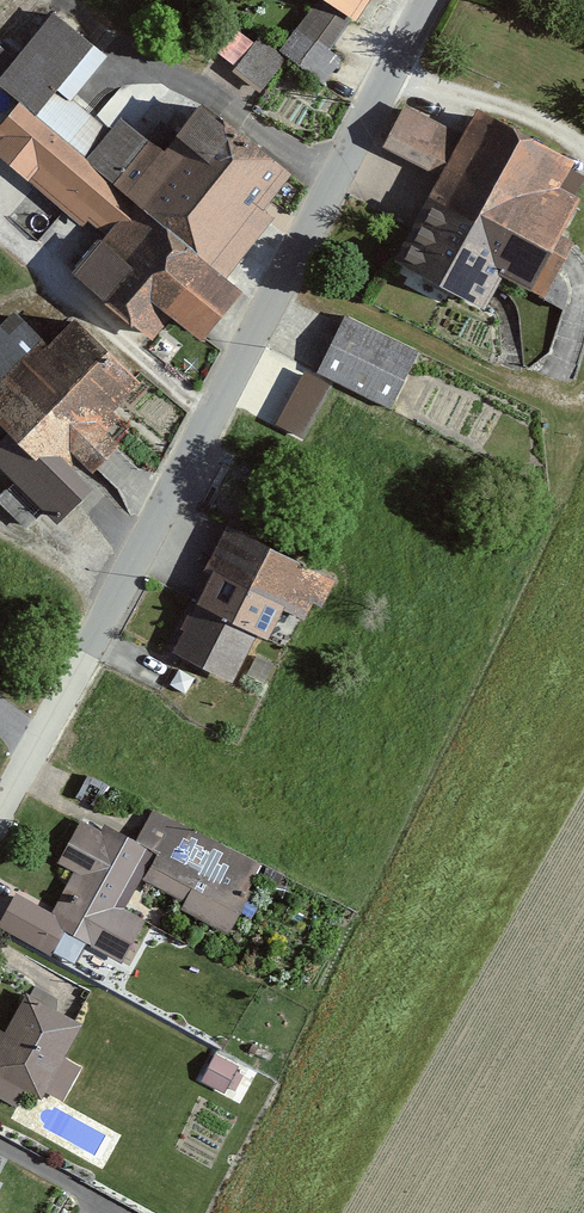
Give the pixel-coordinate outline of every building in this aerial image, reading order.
[(323,86),(340,62),(322,49),(344,19),(318,0),(316,0),(278,53),(323,86)] [(349,16),(359,0),(322,0),(349,16)] [(73,158),(103,122),(71,94),(103,57),(56,17),(0,81),(0,95),(11,105),(73,158)] [(79,164),(212,276),(287,187),(182,98),(146,141),(119,118),(79,164)] [(0,117),(0,170),(11,179),(15,175),(93,241),(65,275),(146,344),(162,325),(188,346),(232,294),(212,276),(79,164),(73,158),(11,105),(0,117)] [(453,130),(402,106),(381,150),(427,172),(382,268),(478,313),(492,284),(531,302),(550,262),(556,265),(574,226),(564,222),(575,199),(552,188),(566,157),(463,108),(453,130)] [(62,316),(36,344),(16,313),(0,328),(0,478),(41,513),(81,478),(77,473),(124,432),(106,411),(129,392),(62,316)] [(411,348),(344,314),(314,372),(381,407),(411,348)] [(340,580),(220,527),(162,657),(240,691),(278,604),(321,623),(340,580)] [(134,840),(131,875),(228,924),(259,862),(153,808),(134,840)] [(116,904),(131,875),(134,840),(103,823),(98,832),(77,820),(57,859),(77,869),(56,911),(48,926),(121,963),(143,918),(116,904)] [(12,887),(0,907),(0,925),(35,945),(48,926),(56,911),(12,887)] [(21,994),(0,1030),(0,1089),(19,1100),(30,1081),(59,1098),(76,1070),(50,1054),(69,1022),(21,994)] [(201,1078),(233,1093),(245,1068),(212,1053),(201,1078)]
